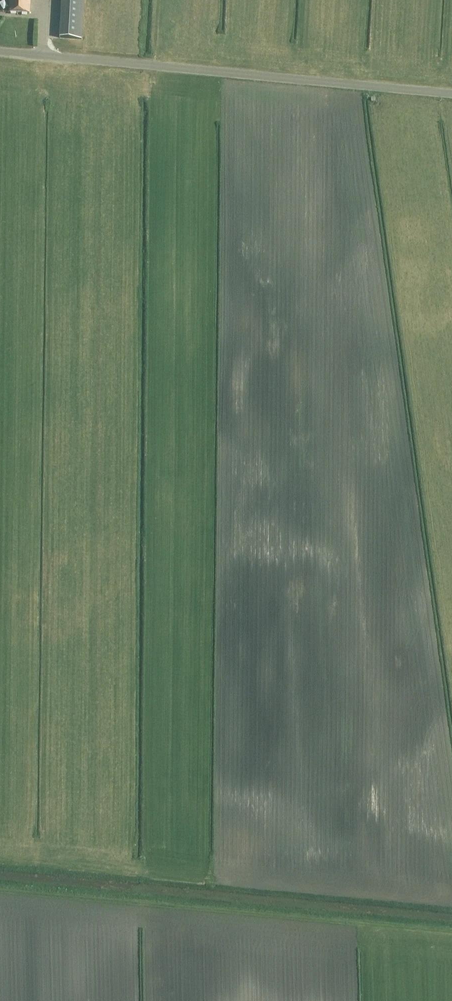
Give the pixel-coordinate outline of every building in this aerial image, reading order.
[(9,12),(30,13),(30,0),(10,0),(9,12)] [(70,0),(48,0),(46,36),(67,37),(70,0)]
